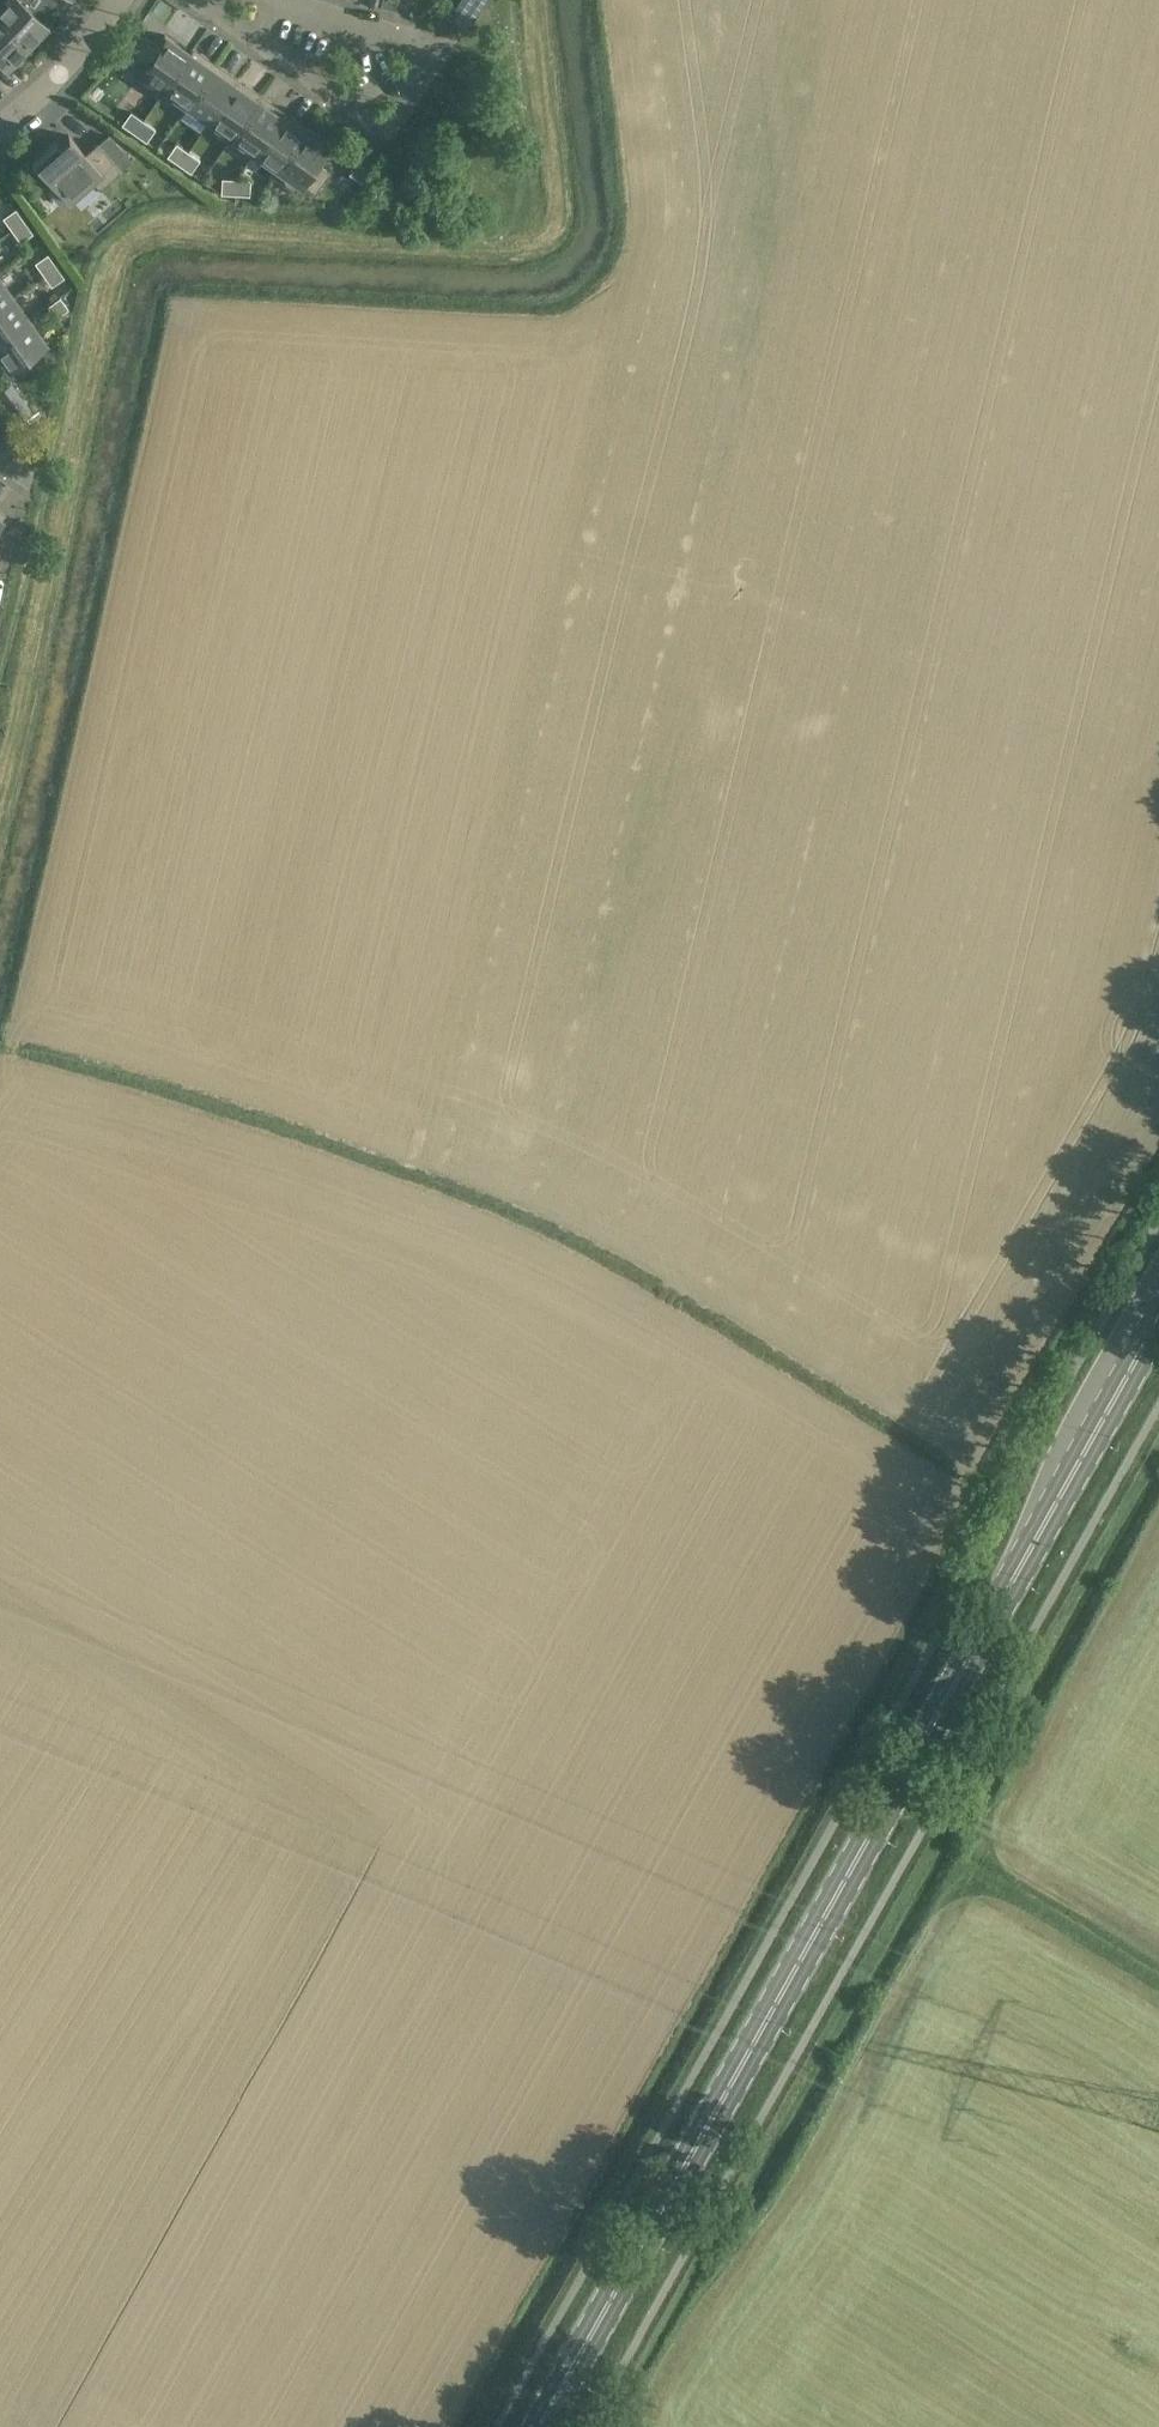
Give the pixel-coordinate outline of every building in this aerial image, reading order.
[(0,2),(0,19),(27,45),(33,39),(37,42),(51,28),(22,1),(23,0),(2,0),(0,2)] [(460,0),(478,12),(486,0),(460,0)] [(11,69),(25,54),(22,51),(27,45),(0,19),(0,58),(11,69)] [(160,98),(165,90),(164,89),(190,52),(164,35),(163,36),(166,38),(160,46),(145,36),(130,57),(131,58),(133,56),(146,65),(135,80),(160,98)] [(165,90),(187,105),(216,63),(200,52),(197,57),(190,52),(164,89),(165,90)] [(216,63),(187,105),(209,120),(235,84),(228,79),(231,74),(216,63)] [(235,84),(209,120),(232,136),(261,94),(245,84),(242,88),(235,84)] [(261,94),(232,136),(254,152),(280,115),(273,110),(276,105),(261,94)] [(134,133),(143,120),(131,111),(122,124),(134,133)] [(254,152),(275,166),(276,167),(305,126),(290,115),(286,120),(280,115),(254,152)] [(155,128),(143,120),(134,133),(146,141),(155,128)] [(321,136),(305,126),(276,167),(275,166),(270,174),(295,192),(300,184),(317,196),(318,194),(314,192),(328,171),(315,162),(326,147),(317,141),(321,136)] [(85,153),(69,135),(67,136),(71,139),(62,147),(56,140),(31,161),(52,185),(57,181),(70,196),(68,198),(70,199),(92,180),(100,189),(122,170),(97,142),(85,153)] [(179,164),(188,151),(176,143),(167,156),(179,164)] [(200,159),(188,151),(179,164),(191,172),(200,159)] [(370,171),(357,162),(349,174),(362,183),(370,171)] [(235,194),(236,178),(222,178),(221,193),(235,194)] [(236,178),(235,194),(250,195),(251,179),(236,178)] [(3,217),(11,229),(24,220),(16,208),(3,217)] [(33,232),(24,220),(11,229),(20,242),(33,232)] [(43,274),(56,265),(48,253),(35,262),(43,274)] [(64,277),(56,265),(43,274),(52,286),(64,277)] [(0,278),(0,305),(13,296),(0,278)] [(13,296),(0,305),(0,338),(28,318),(13,296)] [(60,297),(47,306),(56,317),(68,309),(60,297)] [(28,318),(0,338),(0,361),(3,359),(9,367),(45,341),(28,318)] [(0,391),(0,395),(18,420),(30,411),(11,383),(0,391)]
